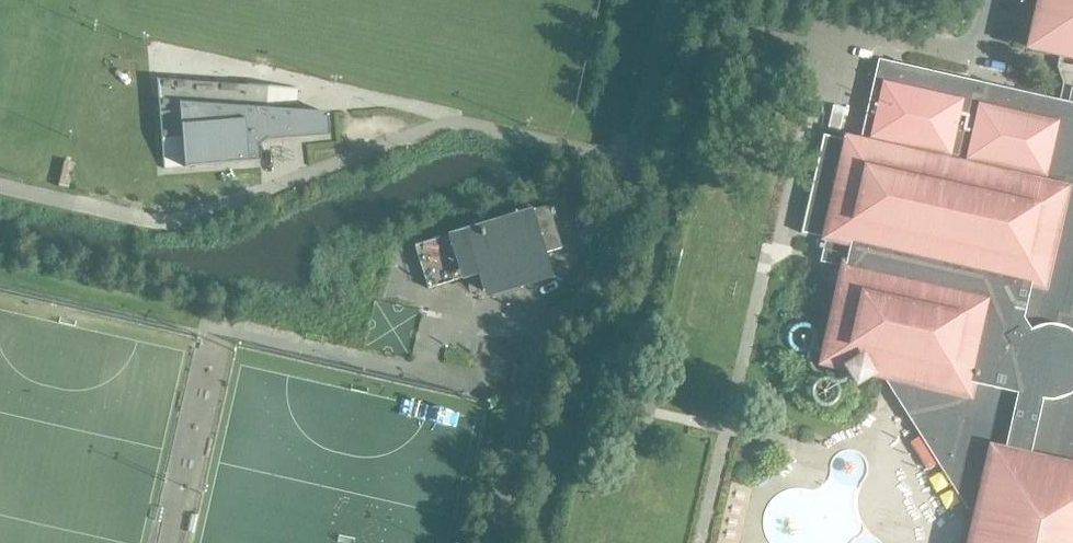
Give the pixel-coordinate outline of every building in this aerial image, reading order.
[(1029,48),(1072,58),(1072,0),(1040,0),(1029,48)] [(801,233),(825,238),(820,262),(822,263),(844,267),(839,289),(838,291),(833,313),(833,315),(828,337),(827,339),(822,361),(822,363),(846,369),(848,369),(855,382),(856,383),(858,382),(871,374),(872,375),(882,377),(883,377),(891,390),(892,392),(900,405),(902,407),(910,420),(911,421),(919,434),(920,436),(928,449),(929,451),(938,464),(939,465),(947,478),(948,480),(955,492),(957,495),(965,507),(966,509),(968,509),(977,511),(975,521),(975,523),(970,542),(1072,542),(1072,382),(1072,381),(1072,379),(1072,103),(1060,100),(1059,100),(1058,100),(1012,89),(1010,89),(988,84),(986,84),(964,79),(962,78),(940,73),(938,73),(916,68),(914,67),(892,62),(890,62),(880,60),(878,59),(878,61),(873,83),(872,85),(867,107),(867,109),(862,131),(861,133),(859,143),(850,141),(847,140),(823,135),(801,233)] [(255,108),(257,85),(156,78),(158,102),(159,102),(159,101),(249,107),(255,108)] [(298,88),(268,86),(266,107),(297,105),(297,104),(297,103),(296,103),(297,89),(298,89),(298,88)] [(259,146),(267,141),(329,136),(327,113),(256,108),(256,109),(181,115),(182,125),(181,125),(160,126),(164,168),(165,168),(165,167),(184,165),(185,166),(260,160),(259,146)] [(549,205),(415,246),(428,288),(478,273),(483,291),(551,270),(545,253),(562,248),(549,205)]
